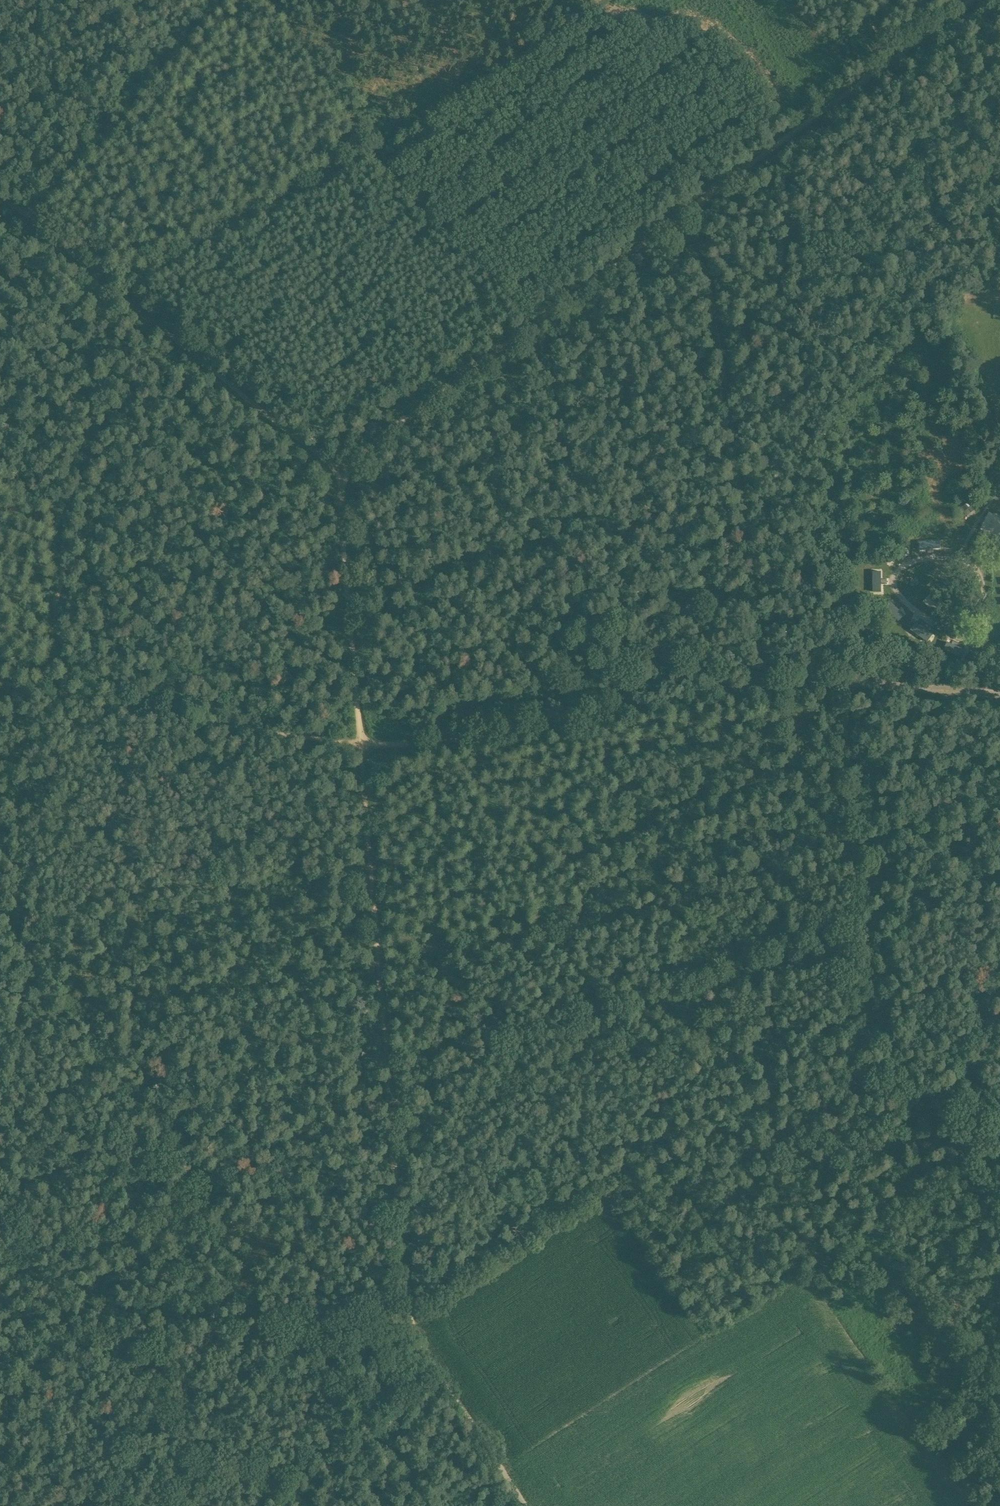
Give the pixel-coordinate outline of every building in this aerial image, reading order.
[(970,506),(967,503),(958,512),(961,515),(970,506)] [(999,530),(999,517),(990,511),(980,527),(996,536),(999,530)] [(920,548),(940,547),(940,539),(919,539),(920,548)] [(883,593),(881,569),(869,570),(871,594),(883,593)]
